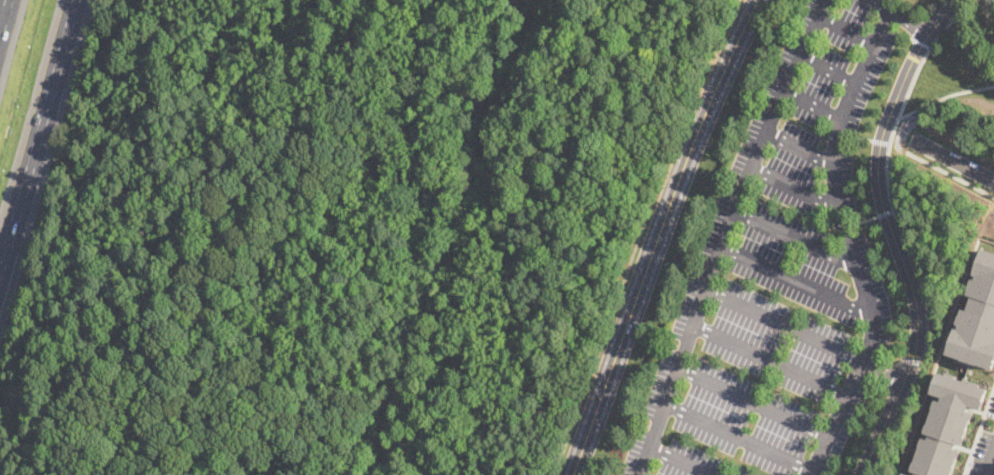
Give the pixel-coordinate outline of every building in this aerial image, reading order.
[(982,249),(993,253),(993,360),(992,367),(948,352),(953,336),(957,337),(961,324),(958,323),(960,315),(966,317),(976,288),(970,286),(972,279),(976,280),(981,267),(977,266),(982,249)] [(951,474),(917,474),(918,472),(912,470),(915,461),(920,462),(924,448),(921,447),(924,437),(930,439),(931,434),(925,432),(928,424),(932,425),(937,409),(933,408),(936,399),(943,401),(944,396),(933,393),(939,373),(948,375),(946,379),(954,381),(955,378),(972,383),(970,387),(978,389),(979,386),(987,388),(980,408),(969,404),(967,410),(971,411),(969,420),(966,419),(961,434),(964,435),(961,444),(956,442),(954,448),(959,449),(956,458),(953,457),(948,473),(951,474)]
